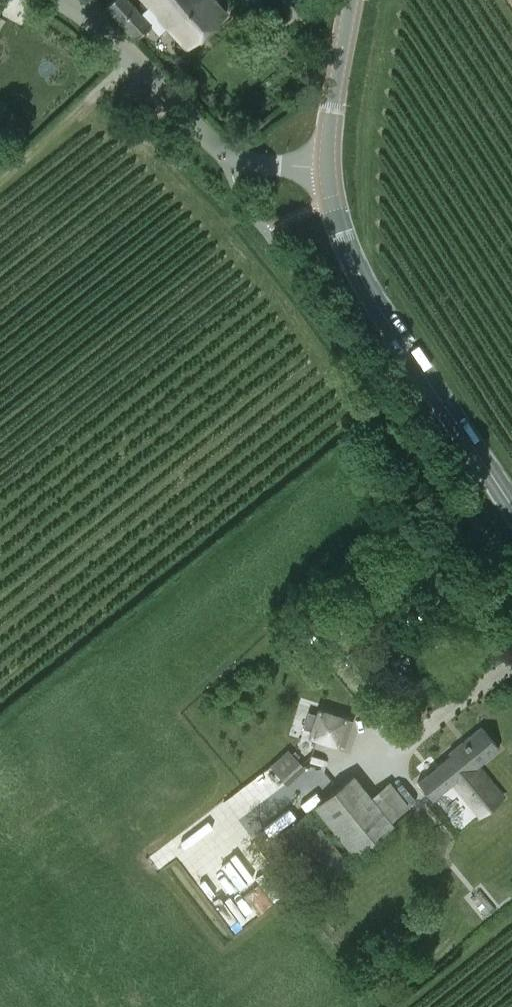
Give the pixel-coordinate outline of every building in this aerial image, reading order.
[(151,25),(127,0),(114,0),(106,8),(136,40),(151,25)] [(217,0),(142,0),(184,49),(228,13),(217,0)] [(347,721),(348,715),(323,707),(312,736),(343,746),(351,722),(347,721)] [(452,756),(418,782),(432,799),(452,783),(480,816),(502,798),(476,765),(499,748),(484,727),(449,752),(452,756)] [(286,784),(305,767),(287,749),(270,766),(286,784)] [(392,820),(410,806),(390,781),(372,796),(354,774),(314,806),(353,855),(395,824),(392,820)] [(347,860),(308,811),(280,833),(320,882),(347,860)]
